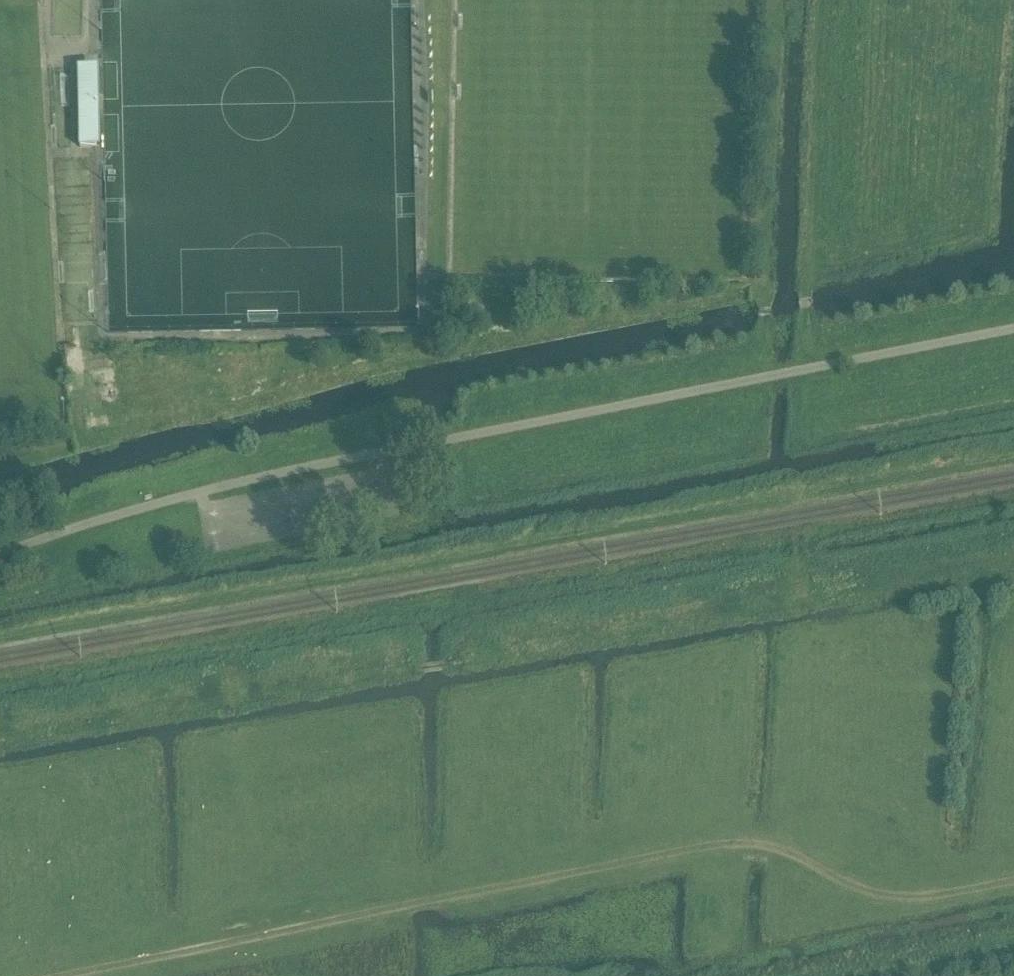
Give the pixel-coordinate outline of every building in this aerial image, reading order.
[(99,96),(99,68),(99,67),(78,67),(80,148),(100,148),(100,137),(100,119),(99,96)]
